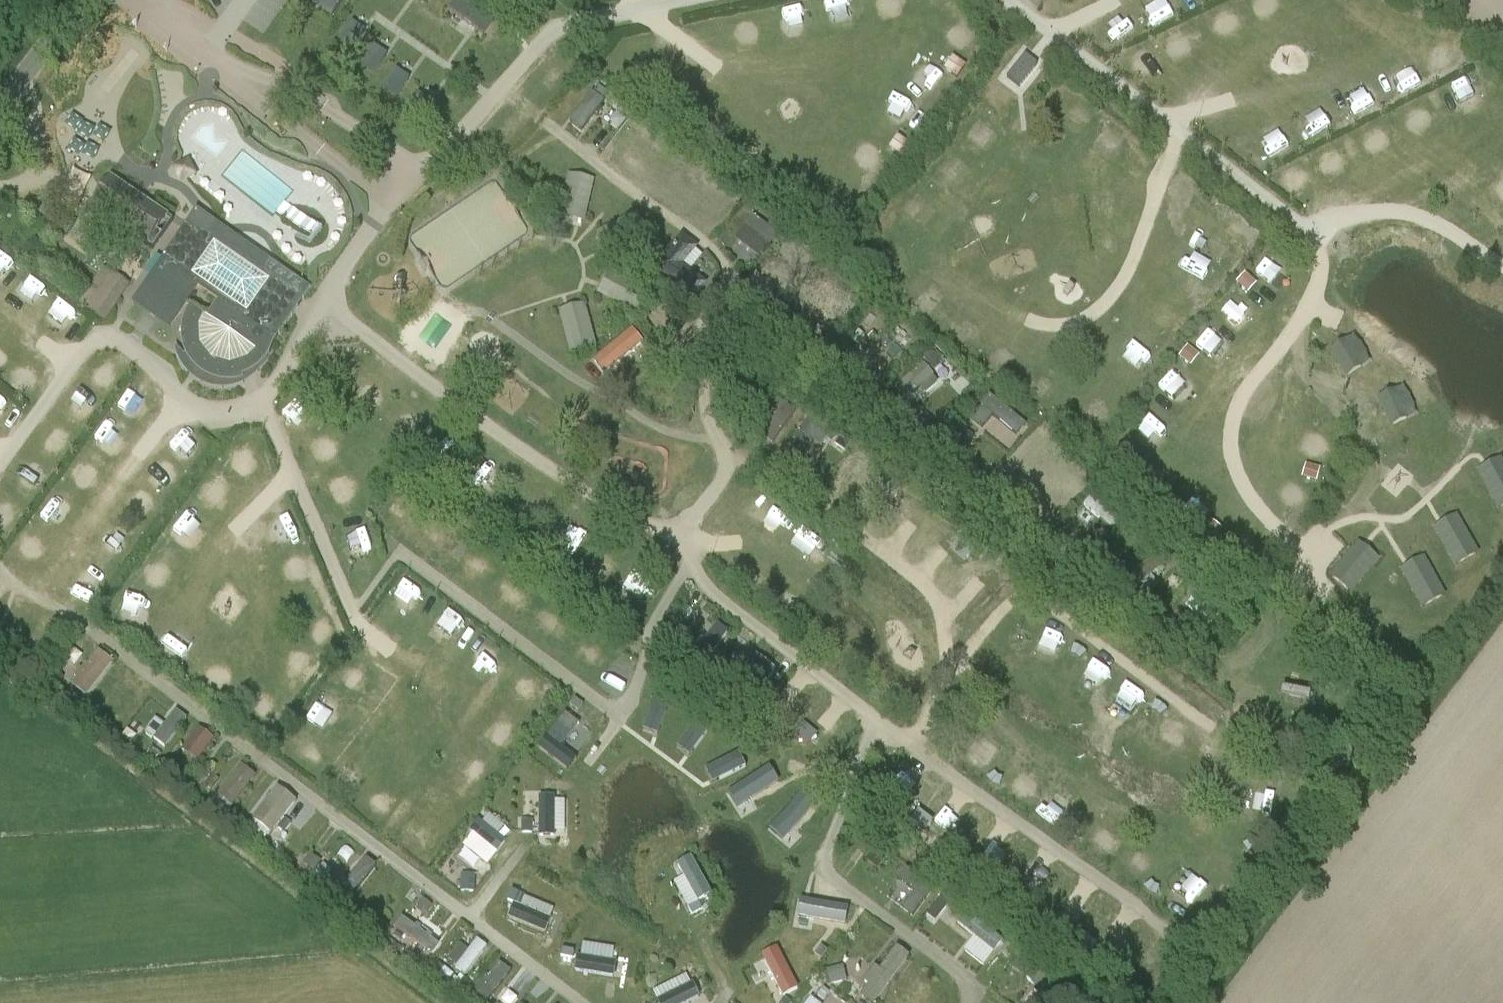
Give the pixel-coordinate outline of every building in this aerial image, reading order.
[(335,15),(345,0),(310,0),(335,15)] [(356,53),(375,19),(359,10),(341,45),(356,53)] [(1212,19),(1220,35),(1229,30),(1222,14),(1212,19)] [(361,64),(378,74),(396,44),(379,34),(361,64)] [(1019,87),(1037,65),(1024,55),(1007,77),(1019,87)] [(407,60),(381,90),(393,101),(419,70),(407,60)] [(581,130),(605,101),(592,91),(568,120),(581,130)] [(1110,159),(1125,139),(1108,126),(1093,145),(1110,159)] [(890,148),(904,157),(912,144),(898,135),(890,148)] [(562,217),(588,221),(594,177),(568,174),(562,217)] [(92,207),(153,248),(162,235),(156,231),(166,216),(111,179),(92,207)] [(638,210),(600,231),(614,258),(653,236),(638,210)] [(184,350),(186,355),(184,356),(181,352),(177,349),(175,347),(176,353),(178,359),(181,367),(187,375),(194,381),(202,386),(212,390),(223,391),(234,389),(244,386),(252,381),(260,373),(266,364),(268,359),(269,355),(271,351),(274,344),(277,338),(273,336),(301,296),(194,222),(190,227),(186,224),(162,258),(164,259),(152,275),(188,300),(197,287),(218,301),(207,317),(190,306),(186,314),(183,323),(181,332),(182,342),(184,350)] [(718,269),(677,236),(653,267),(693,299),(718,269)] [(11,285),(19,269),(0,259),(0,279),(11,285)] [(1239,285),(1249,293),(1257,283),(1247,274),(1239,285)] [(130,285),(117,276),(92,313),(106,322),(130,285)] [(31,279),(21,292),(38,305),(48,291),(31,279)] [(559,310),(571,354),(597,347),(585,303),(559,310)] [(1348,312),(1329,362),(1350,371),(1370,320),(1348,312)] [(604,376),(645,343),(632,328),(591,361),(604,376)] [(1202,344),(1218,354),(1227,338),(1211,328),(1202,344)] [(1188,346),(1179,356),(1190,366),(1199,356),(1188,346)] [(1393,405),(1418,357),(1399,346),(1373,394),(1393,405)] [(1138,383),(1151,367),(1129,350),(1116,366),(1138,383)] [(925,363),(883,396),(896,413),(938,380),(925,363)] [(993,394),(970,420),(1007,452),(1030,426),(993,394)] [(113,417),(95,441),(110,452),(128,428),(113,417)] [(188,439),(178,456),(193,464),(202,447),(188,439)] [(240,472),(256,455),(240,440),(224,458),(240,472)] [(1479,467),(1500,508),(1502,507),(1502,462),(1500,457),(1479,467)] [(1318,481),(1320,468),(1306,465),(1303,478),(1318,481)] [(187,543),(200,528),(184,514),(171,529),(187,543)] [(1456,514),(1436,525),(1458,564),(1478,553),(1456,514)] [(1403,567),(1426,607),(1446,595),(1423,555),(1403,567)] [(416,610),(428,594),(410,581),(399,598),(416,610)] [(451,612),(440,625),(455,638),(466,625),(451,612)] [(681,647),(703,665),(730,630),(708,612),(681,647)] [(73,688),(91,698),(113,658),(95,648),(73,688)] [(767,688),(776,664),(751,655),(742,679),(767,688)] [(583,706),(574,700),(569,706),(578,713),(583,706)] [(145,730),(165,748),(190,719),(178,709),(165,723),(157,716),(145,730)] [(649,714),(644,728),(659,734),(664,720),(649,714)] [(184,748),(197,762),(217,742),(204,728),(184,748)] [(555,751),(546,764),(561,775),(570,762),(555,751)] [(736,754),(707,769),(715,783),(743,768),(736,754)] [(770,770),(729,787),(736,805),(777,787),(770,770)] [(908,806),(923,788),(910,776),(894,794),(908,806)] [(253,818),(273,834),(299,801),(279,785),(253,818)] [(1063,788),(1051,807),(1068,818),(1081,799),(1063,788)] [(567,834),(567,797),(539,797),(539,834),(567,834)] [(771,829),(786,840),(804,815),(789,804),(771,829)] [(461,843),(487,865),(508,842),(498,833),(506,825),(490,811),(461,843)] [(348,858),(327,882),(349,901),(379,867),(352,843),(343,854),(348,858)] [(675,882),(688,907),(714,893),(694,855),(676,864),(683,878),(675,882)] [(1171,896),(1187,908),(1200,891),(1185,879),(1171,896)] [(506,920),(548,931),(555,903),(513,893),(506,920)] [(422,896),(406,918),(434,939),(442,927),(425,915),(433,904),(422,896)] [(800,900),(798,920),(848,924),(849,904),(800,900)] [(432,954),(440,943),(401,918),(393,929),(432,954)] [(477,939),(470,950),(459,943),(448,961),(471,975),(488,946),(477,939)] [(579,974),(628,977),(630,948),(580,946),(579,974)] [(780,946),(762,954),(783,997),(801,988),(780,946)] [(880,970),(858,955),(847,971),(866,984),(859,995),(871,1002),(876,1002),(910,955),(896,946),(880,970)] [(833,983),(849,979),(845,964),(829,969),(833,983)] [(658,1002),(694,1002),(700,1001),(690,975),(652,990),(658,1002)]
